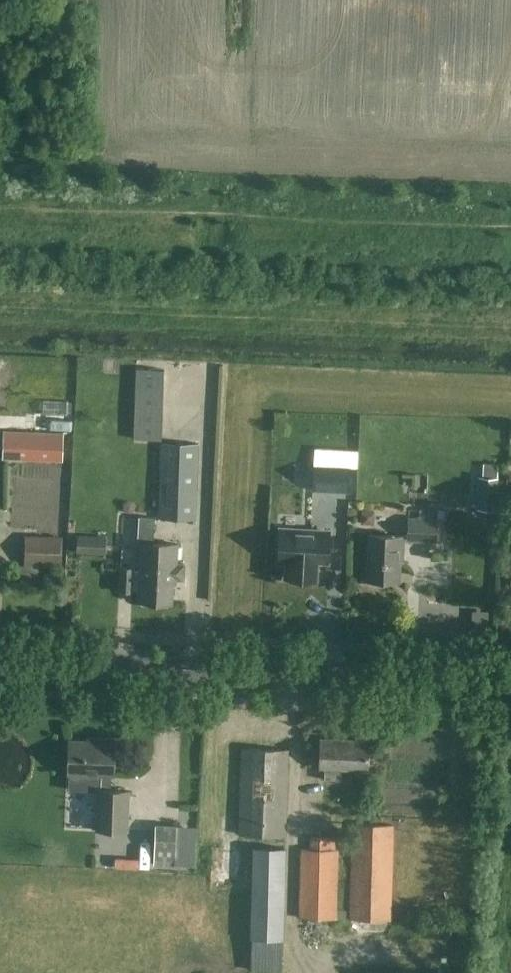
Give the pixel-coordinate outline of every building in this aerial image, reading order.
[(161,439),(163,369),(134,368),(132,438),(161,439)] [(62,462),(63,433),(32,432),(31,434),(3,433),(2,459),(62,462)] [(140,470),(159,471),(157,519),(195,520),(198,444),(160,443),(160,444),(141,444),(140,470)] [(313,489),(333,490),(334,465),(314,464),(313,489)] [(496,476),(478,475),(476,506),(495,506),(496,476)] [(418,508),(418,517),(407,517),(406,541),(436,542),(436,518),(437,509),(418,508)] [(175,585),(175,579),(185,580),(185,563),(176,562),(177,544),(153,543),(154,516),(139,516),(138,542),(139,542),(136,601),(171,603),(172,585),(175,585)] [(329,531),(281,529),(280,561),(287,562),(287,578),(316,579),(317,560),(328,560),(329,531)] [(61,567),(61,536),(24,535),(23,566),(61,567)] [(386,583),(386,582),(398,582),(399,554),(401,554),(402,536),(368,535),(366,581),(370,581),(370,582),(374,586),(382,586),(386,583)] [(106,556),(106,538),(82,537),(82,556),(106,556)] [(133,567),(118,567),(117,591),(132,593),(133,567)] [(340,769),(367,769),(367,739),(319,738),(319,768),(324,768),(323,779),(340,780),(340,769)] [(68,790),(96,791),(95,829),(127,830),(129,790),(110,790),(111,776),(112,776),(114,740),(96,740),(96,741),(69,740),(67,774),(68,774),(68,790)] [(238,834),(284,836),(287,749),(241,747),(238,834)] [(154,824),(153,864),(174,865),(175,825),(154,824)] [(350,919),(389,920),(392,825),(352,824),(350,919)] [(349,829),(338,829),(338,844),(348,844),(349,829)] [(336,850),(335,850),(335,838),(311,837),(310,849),(302,849),(300,918),(344,919),(344,911),(335,910),(336,850)] [(250,938),(251,938),(250,970),(280,971),(282,938),(282,939),(285,848),(252,847),(250,938)] [(238,870),(240,849),(222,848),(221,869),(238,870)]
